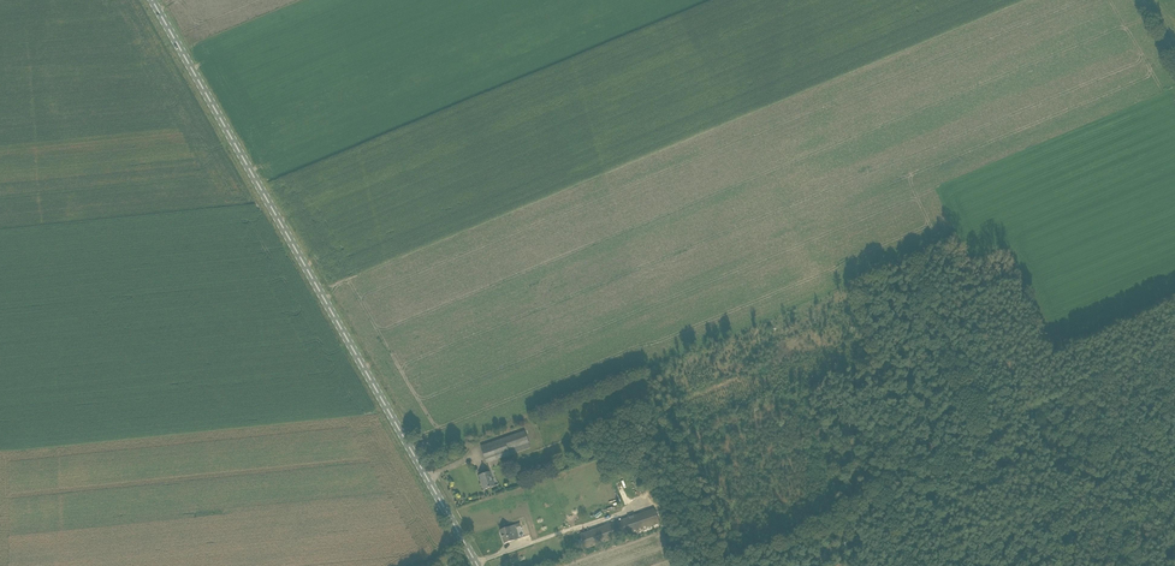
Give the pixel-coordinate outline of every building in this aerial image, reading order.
[(481,446),(486,463),(530,448),(525,431),(481,446)] [(484,489),(484,490),(495,486),(490,472),(479,475),(481,481),(482,481),(485,488),(484,489)] [(580,534),(585,549),(664,521),(662,515),(659,507),(580,534)] [(505,528),(500,530),(504,544),(514,540),(519,539),(517,533),(513,534),(511,526),(505,528)]
